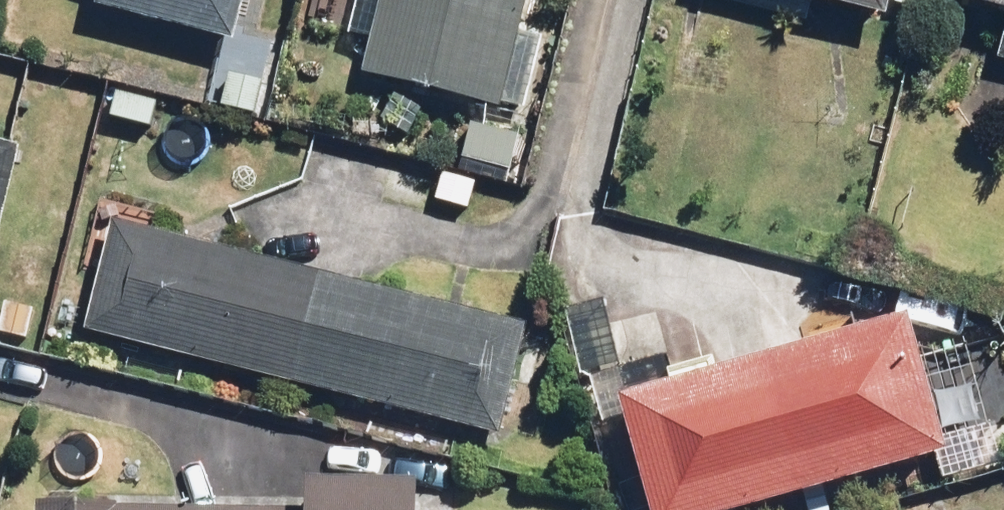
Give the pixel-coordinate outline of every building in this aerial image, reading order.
[(256,0),(108,0),(107,4),(246,39),(256,0)] [(535,0),(383,0),(367,62),(526,102),(544,29),(529,25),(535,0)] [(811,19),(814,4),(897,20),(901,0),(714,0),(811,19)] [(187,52),(177,98),(272,118),(282,72),(187,52)] [(107,85),(101,119),(160,131),(166,97),(107,85)] [(473,116),(463,156),(517,171),(528,131),(473,116)] [(32,138),(0,130),(0,267),(32,138)] [(116,218),(88,332),(505,434),(533,320),(116,218)] [(931,280),(864,299),(871,323),(629,392),(662,509),(742,509),(958,449),(926,335),(944,329),(931,280)] [(300,470),(298,507),(43,499),(42,509),(426,509),(427,474),(300,470)]
